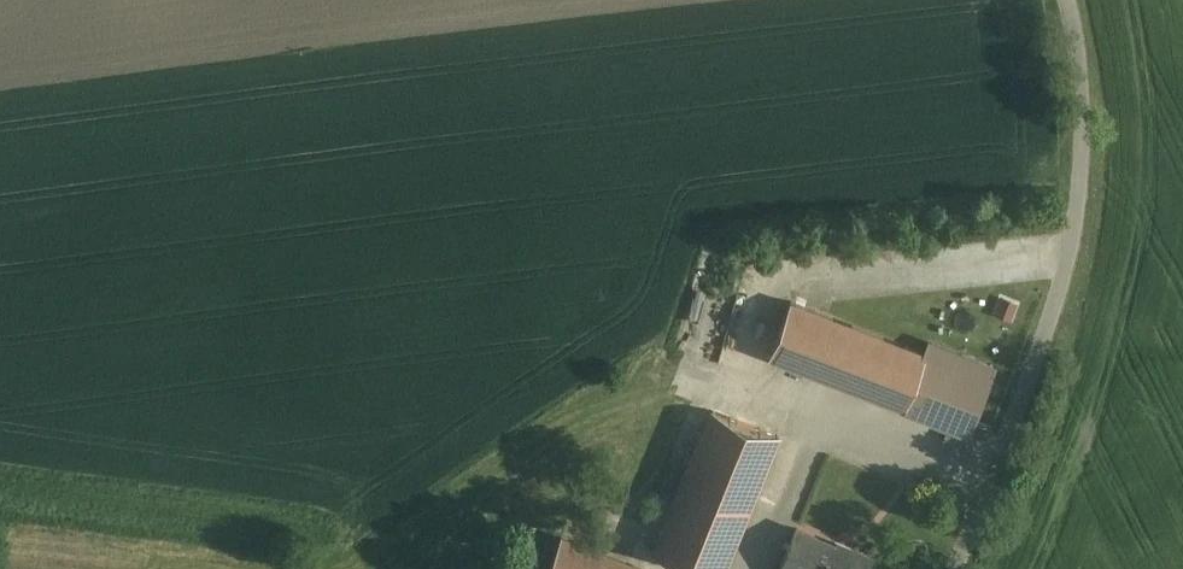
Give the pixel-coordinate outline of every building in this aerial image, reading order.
[(791,301),(769,359),(902,410),(924,353),(791,301)] [(924,353),(902,410),(969,436),(997,365),(929,339),(924,353)] [(692,568),(726,568),(781,438),(709,410),(653,553),(692,568)] [(782,568),(867,568),(871,558),(799,528),(782,568)] [(563,538),(550,568),(641,568),(563,538)]
